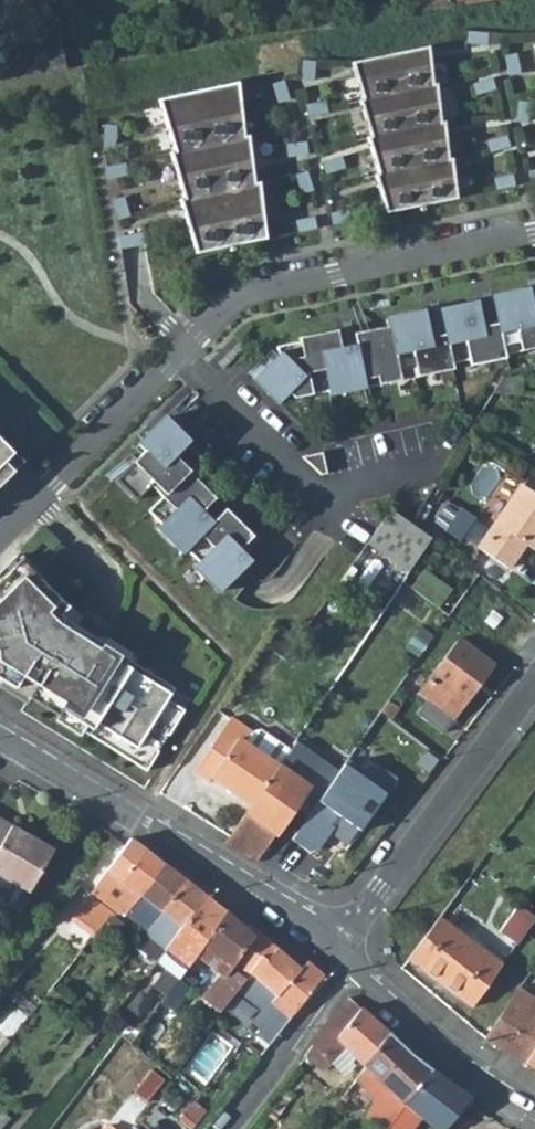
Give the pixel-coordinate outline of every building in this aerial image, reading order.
[(486,33),(485,44),(502,46),(503,34),(486,33)] [(55,41),(60,70),(69,69),(65,39),(55,41)] [(60,70),(55,41),(0,50),(0,80),(60,70)] [(373,174),(385,213),(420,205),(455,198),(450,157),(447,158),(443,120),(439,121),(435,83),(431,84),(427,46),(388,54),(350,62),(361,98),(358,99),(369,136),(365,136),(377,173),(373,174)] [(504,57),(508,74),(520,71),(516,54),(504,57)] [(301,78),(313,80),(315,62),(303,61),(301,78)] [(471,82),(475,94),(491,89),(488,77),(471,82)] [(178,198),(195,253),(230,245),(265,238),(258,181),(253,182),(248,134),(243,135),(237,81),(197,89),(157,97),(173,150),(168,151),(183,197),(178,198)] [(272,84),(277,101),(288,97),(283,81),(272,84)] [(307,103),(309,115),(326,112),(324,100),(307,103)] [(515,119),(527,120),(529,103),(517,102),(515,119)] [(96,123),(96,135),(115,135),(115,123),(96,123)] [(487,140),(491,152),(507,147),(504,135),(487,140)] [(282,146),(283,158),(300,157),(299,145),(282,146)] [(323,161),(327,172),(343,167),(339,156),(323,161)] [(296,175),(301,192),(313,188),(308,172),(296,175)] [(493,178),(495,189),(512,186),(509,174),(493,178)] [(107,194),(113,212),(124,208),(119,190),(107,194)] [(331,212),(334,223),(350,220),(348,208),(331,212)] [(295,219),(298,231),(314,227),(312,216),(295,219)] [(115,232),(118,244),(144,237),(140,225),(115,232)] [(534,318),(529,289),(490,297),(495,325),(481,328),(475,300),(437,308),(443,336),(429,339),(423,311),(385,319),(386,326),(352,333),(354,344),(356,354),(343,357),(341,347),(337,329),(299,337),(300,341),(277,346),(278,353),(254,377),(279,402),(289,392),(294,397),(328,390),(329,394),(452,367),(450,361),(467,358),(468,364),(504,356),(503,352),(534,346),(534,318)] [(343,357),(356,354),(354,344),(341,347),(343,357)] [(521,375),(501,375),(490,393),(519,393),(521,375)] [(198,560),(224,586),(251,560),(238,547),(244,542),(256,530),(229,502),(209,521),(199,511),(219,491),(193,464),(207,451),(192,436),(194,433),(171,409),(143,436),(149,442),(119,471),(140,493),(156,479),(167,490),(153,504),(166,517),(161,521),(187,548),(191,543),(203,555),(198,560)] [(12,472),(3,463),(11,454),(0,442),(0,484),(12,472)] [(322,451),(301,455),(319,474),(325,473),(322,451)] [(3,463),(12,472),(21,463),(11,454),(3,463)] [(520,485),(480,546),(508,565),(524,542),(532,546),(534,542),(534,495),(520,485)] [(474,517),(459,508),(444,531),(458,540),(474,517)] [(368,541),(410,570),(433,537),(426,532),(411,523),(390,509),(368,541)] [(433,540),(420,562),(431,569),(423,583),(454,600),(475,564),(433,540)] [(238,547),(251,560),(257,554),(244,542),(238,547)] [(0,571),(0,581),(4,585),(23,566),(14,557),(0,571)] [(144,772),(156,753),(148,748),(159,732),(166,736),(181,712),(165,701),(173,690),(130,663),(127,669),(100,652),(103,647),(65,623),(58,616),(67,607),(43,582),(41,585),(23,566),(4,585),(0,581),(0,689),(10,696),(11,695),(24,703),(27,699),(56,717),(59,712),(84,728),(81,733),(144,772)] [(499,616),(491,609),(482,619),(491,627),(499,616)] [(502,619),(499,616),(491,627),(494,629),(502,619)] [(493,665),(456,637),(417,691),(426,699),(416,713),(441,732),(493,665)] [(103,647),(100,652),(127,669),(130,663),(133,658),(107,641),(103,647)] [(389,719),(416,680),(405,672),(379,711),(379,712),(389,719)] [(56,717),(52,723),(77,739),(81,733),(84,728),(59,712),(56,717)] [(207,776),(250,804),(277,767),(257,754),(245,746),(252,735),(226,720),(198,762),(212,770),(207,776)] [(148,748),(156,753),(166,736),(159,732),(148,748)] [(252,735),(245,746),(257,754),(267,741),(254,733),(252,735)] [(387,789),(345,757),(290,839),(306,850),(318,847),(340,814),(360,825),(387,789)] [(191,773),(204,781),(207,776),(212,770),(198,762),(191,773)] [(277,766),(277,767),(250,804),(244,814),(275,836),(312,782),(279,762),(277,766)] [(275,836),(244,814),(224,843),(256,863),(259,859),(275,836)] [(53,852),(0,821),(0,894),(19,906),(30,889),(31,889),(53,852)] [(132,841),(129,839),(97,885),(102,889),(96,897),(88,889),(76,903),(103,923),(109,915),(111,913),(126,912),(128,908),(160,863),(132,841)] [(150,925),(152,923),(183,881),(160,863),(128,908),(150,925)] [(183,881),(152,923),(158,927),(155,931),(171,944),(204,898),(183,881)] [(225,914),(204,898),(171,944),(168,948),(189,964),(195,955),(202,946),(225,914)] [(534,916),(534,914),(518,903),(499,930),(517,942),(534,916)] [(225,914),(202,946),(232,967),(224,977),(222,975),(206,997),(222,1011),(247,979),(258,965),(244,954),(257,939),(247,932),(225,914)] [(120,922),(109,915),(103,923),(100,926),(111,935),(120,922)] [(472,1007),(502,964),(439,917),(408,959),(472,1007)] [(304,962),(298,968),(291,961),(251,927),(247,932),(257,939),(244,954),(258,965),(247,979),(267,994),(261,1001),(268,1006),(270,1004),(289,1018),(322,975),(304,962)] [(202,946),(195,955),(222,975),(224,977),(232,967),(202,946)] [(163,972),(151,989),(164,999),(176,982),(163,972)] [(176,982),(164,999),(155,1012),(168,1022),(190,993),(176,982)] [(534,1000),(516,988),(488,1033),(505,1044),(529,1060),(534,1050),(534,999),(534,1000)] [(348,1000),(315,1039),(303,1057),(316,1069),(325,1074),(340,1056),(360,1072),(388,1035),(388,1034),(348,1000)] [(388,1035),(360,1072),(364,1075),(352,1090),(349,1094),(373,1111),(369,1128),(371,1128),(389,1128),(433,1070),(388,1035)] [(433,1070),(389,1128),(405,1128),(416,1115),(423,1121),(433,1128),(440,1119),(444,1123),(452,1115),(447,1111),(461,1092),(433,1070)] [(405,1128),(417,1128),(423,1121),(416,1115),(405,1128)]
